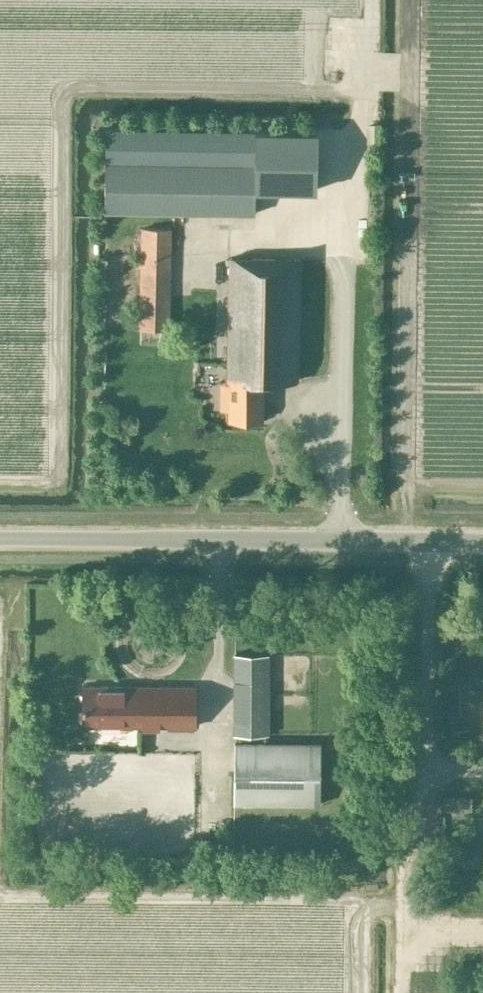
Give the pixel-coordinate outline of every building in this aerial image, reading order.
[(105,129),(104,210),(254,213),(256,132),(105,129)] [(316,133),(256,132),(254,188),(315,190),(316,133)] [(169,328),(171,227),(140,227),(138,327),(169,328)] [(230,407),(230,418),(263,418),(263,379),(294,380),(297,258),(231,257),(228,383),(231,383),(231,394),(225,394),(224,407),(230,407)] [(232,734),(269,734),(269,654),(232,654),(232,734)] [(195,726),(195,686),(83,686),(83,726),(143,726),(143,727),(159,727),(159,726),(195,726)] [(319,804),(320,741),(233,740),(233,803),(319,804)]
